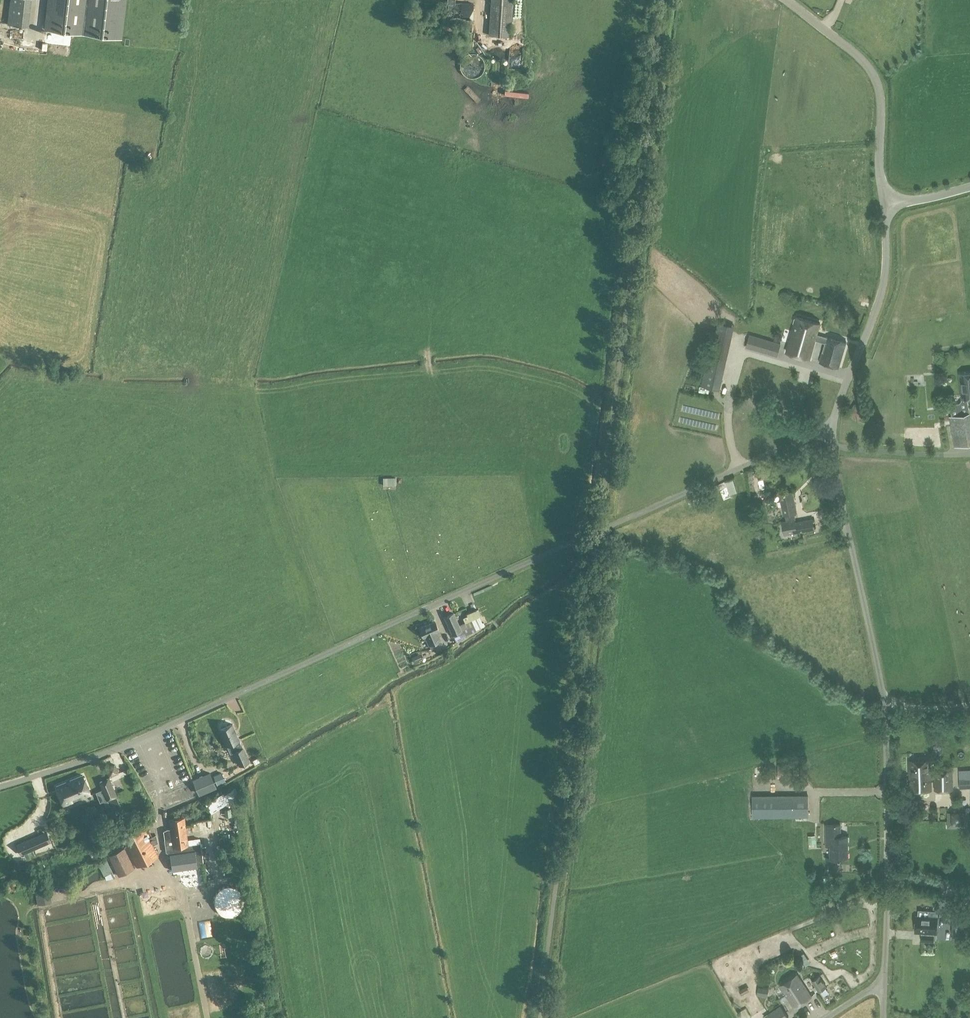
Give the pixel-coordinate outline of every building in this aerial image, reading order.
[(10,25),(30,27),(33,0),(12,0),(10,25)] [(125,0),(48,0),(45,28),(121,36),(125,0)] [(513,0),(491,0),(489,36),(511,37),(513,0)] [(473,4),(456,3),(448,3),(447,23),(473,24),(473,4)] [(427,21),(427,31),(439,31),(439,22),(427,21)] [(459,48),(471,49),(473,32),(460,31),(459,48)] [(809,359),(815,339),(824,342),(819,361),(839,367),(847,342),(828,336),(827,337),(817,334),(820,323),(797,317),(787,352),(809,359)] [(712,333),(707,356),(727,361),(732,337),(712,333)] [(781,343),(749,334),(746,345),(767,351),(768,346),(779,349),(781,343)] [(960,374),(962,399),(967,398),(969,398),(969,373),(960,374)] [(952,416),(950,416),(954,447),(969,444),(969,413),(967,398),(962,399),(960,403),(950,404),(952,416)] [(703,410),(703,423),(711,423),(711,410),(703,410)] [(734,488),(741,485),(736,473),(720,479),(723,488),(732,484),(734,488)] [(387,474),(388,483),(398,483),(397,474),(387,474)] [(784,514),(785,514),(786,520),(783,521),(785,534),(815,528),(813,518),(796,522),(793,512),(797,511),(792,491),(779,494),(784,514)] [(466,635),(467,635),(484,627),(479,616),(459,625),(454,613),(445,617),(453,634),(456,642),(466,637),(466,635)] [(434,621),(420,628),(424,638),(426,637),(432,649),(442,644),(440,640),(441,640),(437,632),(439,631),(434,621)] [(232,724),(220,730),(228,747),(239,741),(240,740),(232,724)] [(239,766),(250,761),(242,745),(242,746),(239,741),(228,747),(227,747),(231,754),(232,753),(239,766)] [(930,759),(910,759),(911,790),(931,789),(931,778),(935,778),(936,790),(952,789),(952,770),(931,771),(930,759)] [(778,763),(778,776),(789,776),(789,763),(778,763)] [(960,788),(969,788),(969,769),(959,769),(960,788)] [(195,782),(200,794),(217,787),(213,775),(195,782)] [(83,776),(56,787),(64,805),(73,801),(71,797),(80,794),(81,798),(91,794),(83,776)] [(99,783),(107,800),(118,796),(110,778),(99,783)] [(233,790),(208,805),(213,813),(237,798),(233,790)] [(807,796),(753,797),(753,818),(808,817),(807,796)] [(969,827),(969,812),(951,812),(952,827),(969,827)] [(201,843),(188,845),(185,818),(170,820),(171,829),(167,829),(164,831),(167,853),(170,852),(172,871),(198,868),(197,866),(204,865),(201,843)] [(123,845),(108,853),(109,856),(119,876),(135,868),(134,868),(136,866),(137,867),(159,856),(143,825),(121,836),(126,846),(124,847),(123,845)] [(830,845),(829,858),(847,859),(847,835),(841,835),(841,825),(826,825),(826,845),(830,845)] [(17,845),(21,855),(29,852),(25,842),(17,845)] [(36,891),(38,903),(51,901),(49,889),(36,891)] [(918,915),(916,915),(915,931),(922,932),(922,940),(934,940),(934,932),(937,932),(938,916),(928,916),(929,910),(919,909),(918,915)] [(969,916),(952,916),(952,933),(969,933),(969,916)] [(791,977),(796,968),(790,965),(785,974),(791,977)] [(812,996),(798,974),(780,985),(794,1007),(812,996)] [(812,980),(819,991),(827,987),(820,976),(812,980)] [(781,1005),(763,1016),(764,1017),(789,1017),(781,1005)]
